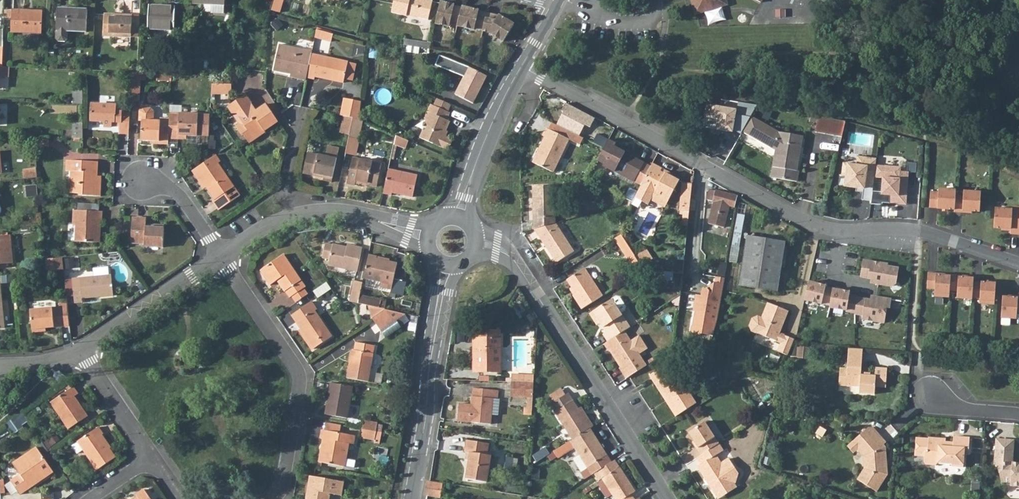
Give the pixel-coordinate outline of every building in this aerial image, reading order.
[(271,12),(281,15),(284,1),(280,0),(274,0),(271,12)] [(393,5),(390,14),(405,18),(406,16),(427,21),(432,2),(424,0),(418,0),(418,1),(412,0),(394,0),(393,5)] [(455,3),(441,0),(436,22),(450,25),(450,22),(458,24),(462,7),(454,5),(455,3)] [(699,11),(729,2),(728,0),(696,0),(699,11)] [(226,5),(207,4),(206,13),(226,14),(226,5)] [(150,5),(149,29),(176,30),(177,6),(150,5)] [(462,7),(458,24),(475,28),(475,26),(483,28),(487,12),(479,10),(479,9),(463,6),(462,7)] [(70,31),(89,32),(90,9),(60,7),(58,30),(58,39),(60,41),(67,42),(69,39),(70,31)] [(707,12),(710,23),(727,19),(724,7),(707,12)] [(15,8),(14,16),(13,31),(43,32),(44,10),(15,8)] [(483,28),(483,29),(489,31),(504,40),(515,23),(500,14),(499,15),(487,12),(483,28)] [(141,16),(107,14),(105,36),(140,38),(141,16)] [(317,31),(316,38),(332,43),(333,35),(317,31)] [(291,77),(307,80),(308,77),(312,54),(313,50),(280,43),(275,68),(292,72),(291,77)] [(312,54),(308,77),(316,79),(316,76),(344,82),(345,79),(349,62),(312,54)] [(444,57),(444,66),(466,75),(457,95),(474,103),(487,76),(444,57)] [(184,59),(183,75),(192,75),(193,60),(184,59)] [(349,62),(345,79),(353,81),(356,64),(349,62)] [(2,89),(2,77),(15,77),(15,67),(4,66),(0,66),(0,89),(2,89)] [(136,73),(134,100),(145,100),(146,73),(138,73),(136,73)] [(228,84),(213,84),(213,94),(229,94),(228,84)] [(79,87),(79,103),(89,104),(89,87),(79,87)] [(249,98),(234,109),(245,125),(252,134),(247,137),(253,146),(265,138),(264,137),(282,124),(270,106),(260,113),(249,98)] [(362,101),(345,98),(342,114),(345,115),(354,117),(360,118),(362,101)] [(596,119),(568,103),(567,105),(565,104),(562,110),(556,125),(580,136),(584,126),(591,128),(596,119)] [(737,108),(708,103),(703,127),(733,131),(737,108)] [(422,131),(420,137),(448,150),(453,140),(443,136),(450,122),(446,120),(449,113),(430,104),(424,117),(428,125),(426,130),(426,131),(422,131)] [(121,107),(97,105),(96,122),(109,122),(111,125),(111,128),(118,128),(118,127),(126,127),(126,134),(133,135),(134,119),(127,118),(127,114),(121,114),(121,107)] [(162,146),(171,147),(171,140),(172,127),(163,127),(163,122),(156,122),(157,112),(154,109),(145,108),(142,111),(141,121),(144,122),(144,142),(162,143),(162,146)] [(234,109),(231,111),(242,128),(245,125),(234,109)] [(172,127),(171,140),(181,141),(182,137),(190,137),(200,138),(200,136),(212,136),(213,116),(173,115),(172,127)] [(345,115),(341,132),(351,134),(354,117),(345,115)] [(351,134),(350,137),(360,139),(364,120),(360,118),(354,117),(351,134)] [(834,120),(815,117),(812,133),(841,138),(845,123),(834,120)] [(742,133),(749,137),(757,122),(750,118),(742,133)] [(92,121),(91,127),(104,130),(105,124),(92,121)] [(78,122),(78,137),(88,137),(89,122),(78,122)] [(772,176),(798,180),(799,169),(797,168),(802,136),(778,133),(757,122),(749,137),(775,152),(772,176)] [(245,125),(242,128),(239,130),(245,138),(247,137),(252,134),(245,125)] [(556,125),(554,125),(552,131),(549,129),(545,137),(547,138),(534,163),(554,173),(571,141),(583,147),(587,140),(580,136),(556,125)] [(609,140),(597,134),(593,142),(605,148),(607,144),(609,140)] [(54,136),(38,136),(38,145),(54,145),(54,136)] [(395,145),(408,149),(411,139),(398,136),(395,145)] [(350,137),(347,152),(357,154),(360,139),(350,137)] [(605,148),(599,159),(605,164),(604,165),(635,182),(636,181),(642,185),(652,166),(645,163),(646,163),(615,147),(616,145),(609,140),(607,144),(605,148)] [(309,151),(304,173),(316,175),(317,173),(326,175),(325,179),(333,181),(341,147),(330,145),(327,155),(309,151)] [(212,160),(194,173),(204,187),(207,186),(218,201),(215,204),(221,212),(243,197),(225,171),(220,164),(222,162),(217,156),(212,160)] [(357,184),(358,182),(358,179),(369,181),(369,183),(378,184),(383,163),(354,157),(349,182),(357,184)] [(857,189),(864,190),(864,194),(863,202),(872,203),(873,193),(874,187),(875,179),(876,167),(877,161),(859,159),(857,167),(844,165),(843,177),(847,177),(846,188),(857,189)] [(70,161),(70,171),(74,171),(74,183),(73,183),(73,194),(82,195),(82,196),(104,197),(105,177),(101,177),(102,162),(70,161)] [(642,185),(635,196),(648,204),(652,198),(655,193),(669,200),(679,182),(659,171),(660,167),(653,163),(652,166),(642,185)] [(902,170),(876,167),(875,179),(884,180),(882,194),(873,193),(872,203),(872,206),(882,207),(882,202),(889,203),(888,206),(897,207),(899,199),(907,200),(910,175),(902,174),(902,170)] [(41,169),(28,170),(29,178),(41,177),(41,169)] [(389,169),(384,193),(393,195),(394,191),(414,196),(419,175),(389,169)] [(684,214),(689,214),(693,185),(685,184),(682,206),(685,207),(684,214)] [(536,217),(537,227),(559,222),(558,215),(558,210),(558,185),(536,185),(536,203),(536,217)] [(710,189),(708,200),(717,202),(712,225),(728,228),(732,206),(735,207),(737,196),(710,189)] [(965,212),(982,213),(983,194),(966,193),(965,198),(958,198),(958,192),(941,191),(941,194),(933,193),(932,210),(940,210),(939,211),(944,211),(950,211),(956,212),(956,214),(965,214),(965,212)] [(80,203),(80,211),(102,212),(102,204),(80,203)] [(1014,207),(1014,211),(997,210),(996,229),(1013,230),(1013,236),(1018,236),(1018,208),(1014,207)] [(78,241),(100,242),(101,220),(103,220),(105,220),(105,212),(102,212),(80,211),(76,210),(75,225),(79,225),(78,241)] [(134,218),(132,244),(147,244),(147,247),(165,248),(167,226),(155,226),(155,228),(147,228),(148,219),(134,218)] [(559,222),(537,227),(559,262),(577,251),(559,222)] [(0,236),(0,262),(9,262),(9,264),(16,263),(13,235),(0,236)] [(624,235),(618,239),(639,271),(645,268),(645,267),(637,254),(630,245),(628,241),(624,235)] [(747,235),(739,286),(777,292),(785,241),(747,235)] [(325,247),(321,260),(329,262),(328,268),(356,274),(362,250),(351,247),(351,250),(332,246),(332,248),(325,247)] [(647,248),(637,254),(645,267),(654,259),(647,248)] [(285,256),(262,271),(271,286),(278,282),(286,293),(287,292),(291,299),(293,297),(305,290),(307,288),(285,256)] [(368,256),(363,279),(382,284),(381,290),(391,292),(392,292),(394,281),(398,265),(390,263),(389,265),(376,262),(377,258),(368,256)] [(57,258),(48,259),(49,271),(58,270),(57,258)] [(887,262),(863,259),(859,276),(871,279),(870,284),(892,286),(897,283),(900,267),(887,267),(887,262)] [(727,263),(719,261),(717,275),(725,276),(727,263)] [(582,301),(585,306),(607,292),(588,264),(569,276),(578,289),(575,291),(582,301)] [(936,275),(928,274),(927,290),(935,291),(934,298),(949,299),(950,292),(957,293),(956,299),(972,301),(972,300),(980,300),(979,305),(994,306),(996,285),(992,284),(987,284),(981,284),(973,283),(974,280),(959,279),(959,277),(950,276),(950,278),(936,277),(936,275)] [(114,276),(75,279),(77,302),(85,302),(85,298),(116,296),(114,276)] [(693,316),(690,332),(713,336),(724,278),(715,277),(714,282),(705,289),(702,288),(701,295),(695,294),(692,311),(695,313),(693,316)] [(825,285),(808,280),(804,300),(829,306),(829,307),(845,310),(846,312),(854,313),(854,315),(862,316),(863,320),(885,323),(886,308),(890,308),(892,298),(870,295),(869,299),(849,296),(850,290),(832,287),(831,292),(825,291),(825,285)] [(394,281),(392,292),(391,292),(391,295),(400,297),(403,283),(394,281)] [(354,283),(350,304),(358,305),(362,285),(354,283)] [(330,293),(326,286),(314,294),(318,301),(330,293)] [(305,290),(293,297),(297,304),(309,296),(305,290)] [(614,299),(595,311),(607,331),(605,332),(609,340),(626,329),(631,326),(623,313),(627,310),(628,307),(622,298),(619,297),(614,300),(614,299)] [(1003,298),(1002,319),(1017,320),(1017,313),(1018,313),(1018,297),(1018,299),(1003,298)] [(71,325),(69,301),(61,301),(62,306),(32,308),(33,328),(71,325)] [(313,303),(292,317),(314,350),(333,337),(316,312),(318,311),(313,303)] [(780,353),(791,355),(794,343),(795,339),(777,334),(778,328),(780,329),(784,311),(763,306),(760,323),(755,322),(750,325),(748,332),(751,337),(782,344),(780,353)] [(388,312),(372,308),(379,318),(388,312)] [(379,318),(373,321),(382,334),(403,320),(398,314),(388,312),(379,318)] [(503,337),(503,330),(494,330),(490,329),(489,336),(477,335),(476,354),(481,354),(480,370),(503,371),(505,337),(503,337)] [(609,340),(605,342),(610,350),(612,349),(616,355),(620,360),(622,365),(619,366),(627,378),(632,376),(648,366),(647,364),(626,329),(609,340)] [(352,352),(347,380),(369,384),(376,348),(357,344),(355,353),(352,352)] [(850,347),(849,355),(863,356),(863,348),(850,347)] [(840,369),(840,376),(847,376),(846,388),(858,388),(858,393),(875,394),(876,387),(887,387),(888,367),(877,366),(876,375),(871,375),(871,372),(866,372),(865,374),(861,374),(863,356),(849,355),(848,370),(840,369)] [(676,406),(679,412),(697,400),(676,369),(670,373),(664,364),(650,373),(660,389),(663,387),(676,406)] [(514,373),(514,381),(521,381),(526,382),(533,383),(538,383),(538,377),(538,375),(514,373)] [(513,395),(537,398),(537,388),(538,383),(533,383),(526,382),(521,381),(514,381),(513,395)] [(493,420),(493,411),(494,395),(500,395),(500,386),(475,384),(473,399),(461,398),(460,417),(480,418),(493,420)] [(332,385),(327,416),(348,420),(354,389),(332,385)] [(74,386),(50,402),(68,429),(88,416),(75,396),(79,394),(74,386)] [(555,397),(560,404),(572,395),(567,389),(555,397)] [(560,404),(557,405),(580,440),(595,431),(600,428),(596,420),(593,421),(582,406),(574,394),(572,395),(560,404)] [(699,445),(703,452),(721,440),(707,418),(691,429),(701,444),(699,445)] [(364,423),(363,431),(377,433),(379,425),(364,423)] [(102,435),(97,428),(76,442),(70,447),(75,454),(82,450),(95,471),(113,459),(99,437),(102,435)] [(869,429),(854,443),(861,452),(865,457),(866,472),(860,484),(878,493),(889,474),(888,468),(884,467),(884,459),(887,459),(886,449),(884,446),(887,443),(875,429),(869,429)] [(322,451),(320,463),(340,467),(342,459),(347,460),(349,444),(354,445),(355,436),(323,430),(321,439),(324,440),(326,440),(324,451),(322,451)] [(377,433),(363,431),(361,439),(376,441),(377,433)] [(580,440),(576,443),(583,453),(585,457),(593,468),(587,473),(592,479),(599,475),(617,464),(611,454),(599,435),(595,431),(580,440)] [(945,442),(938,442),(938,437),(927,437),(926,438),(916,438),(915,454),(924,455),(924,459),(928,463),(937,464),(941,461),(951,462),(950,465),(963,466),(964,451),(969,452),(970,437),(953,436),(953,443),(945,442)] [(470,438),(469,450),(473,451),(471,461),(469,478),(489,481),(492,462),(494,453),(490,453),(492,441),(470,438)] [(703,452),(699,454),(703,461),(700,464),(704,471),(719,492),(737,480),(739,479),(741,470),(732,455),(724,461),(719,454),(727,449),(725,446),(721,440),(703,452)] [(1005,464),(1009,464),(1009,471),(1014,477),(1014,483),(1014,487),(1018,487),(1018,464),(1014,464),(1015,441),(997,440),(996,464),(1005,464)] [(861,452),(854,443),(848,449),(854,457),(858,455),(861,452)] [(19,493),(28,486),(26,482),(41,472),(44,476),(52,471),(35,446),(11,462),(18,473),(9,479),(19,493)] [(599,475),(605,484),(608,482),(619,498),(638,498),(636,495),(640,492),(627,471),(620,461),(617,464),(599,475)] [(1005,464),(1004,483),(1014,483),(1014,477),(1009,471),(1009,464),(1005,464)] [(26,482),(28,486),(44,476),(41,472),(26,482)] [(308,496),(311,497),(310,498),(331,498),(332,494),(343,496),(346,483),(311,477),(308,496)] [(429,479),(426,494),(442,497),(445,482),(429,479)] [(737,480),(719,492),(722,497),(740,486),(737,480)] [(143,489),(135,495),(138,498),(149,498),(143,489)]
